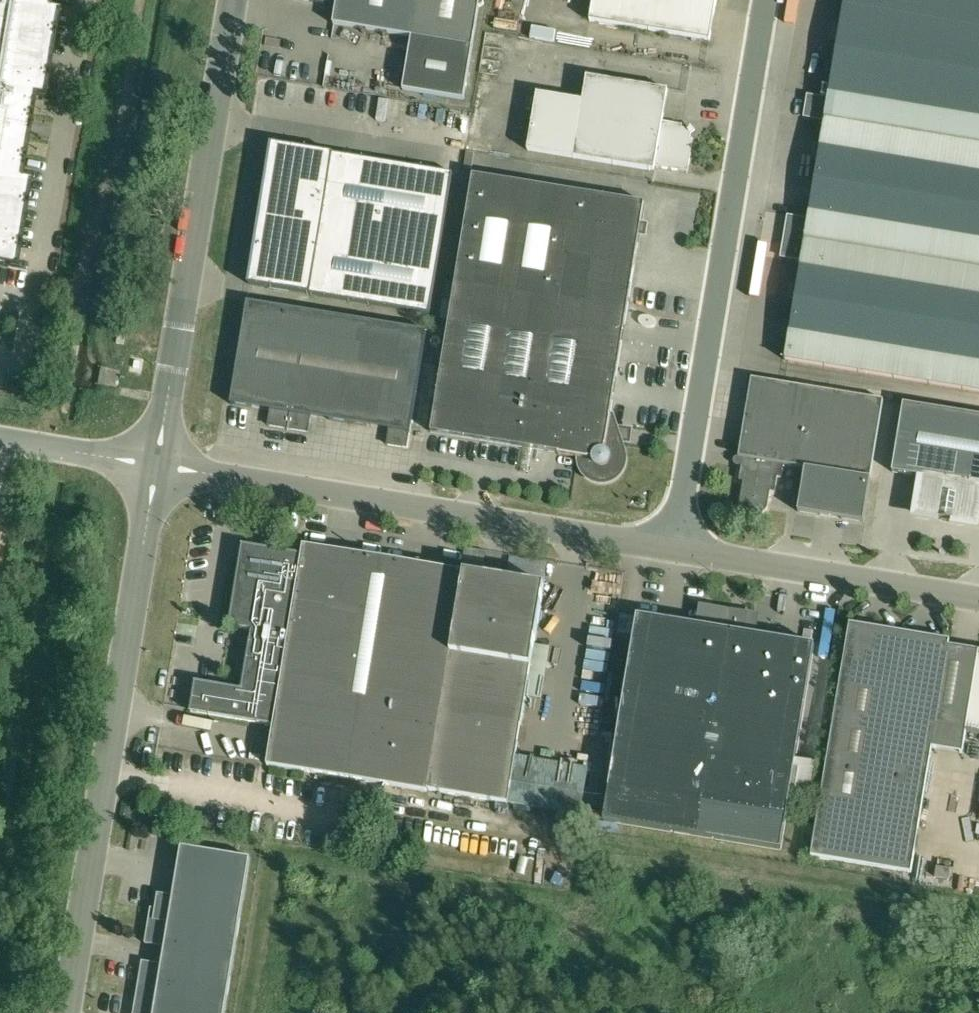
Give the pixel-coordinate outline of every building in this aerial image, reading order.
[(16,269),(31,186),(20,184),(35,97),(44,98),(57,11),(49,10),(51,0),(0,0),(0,266),(16,269)] [(336,5),(333,24),(359,29),(362,33),(367,30),(380,32),(383,37),(388,33),(412,37),(403,90),(464,100),(480,6),(484,3),(482,0),(307,0),(336,5)] [(590,21),(710,41),(717,0),(593,0),(590,21)] [(828,99),(808,96),(805,116),(824,120),(808,219),(788,216),(781,257),(801,260),(785,360),(978,392),(978,0),(844,0),(828,99)] [(528,151),(574,158),(655,171),(655,167),(688,173),(694,140),(690,139),(691,135),(687,129),(682,128),(683,125),(663,122),(668,90),(587,77),(583,101),(537,94),(528,151)] [(250,284),(430,313),(453,173),(273,144),(250,284)] [(449,318),(431,432),(558,453),(558,454),(581,458),(581,461),(582,467),(585,472),(589,476),(593,479),(599,481),(604,481),(610,480),(615,477),(619,473),(622,468),(624,463),(624,457),(623,452),(619,439),(613,438),(615,428),(611,417),(610,416),(645,203),(473,175),(455,282),(449,318)] [(455,282),(445,281),(439,317),(449,318),(455,282)] [(311,416),(411,432),(427,331),(248,302),(231,403),(271,410),(269,426),(288,429),(288,430),(289,430),(289,429),(308,432),(311,416)] [(778,477),(782,477),(784,464),(805,468),(798,512),(864,522),(884,400),(752,378),(739,457),(743,458),(739,481),(744,481),(740,502),(740,503),(741,505),(741,506),(741,507),(743,509),(744,510),(746,511),(747,511),(759,513),(762,513),(763,512),(764,512),(766,511),(767,510),(767,509),(768,507),(768,506),(771,491),(775,492),(778,477)] [(904,403),(892,472),(923,477),(917,515),(976,525),(978,505),(978,415),(904,403)] [(411,433),(390,429),(387,446),(403,448),(403,447),(408,448),(411,433)] [(275,547),(277,537),(263,535),(261,545),(275,547)] [(545,585),(463,572),(304,546),(302,555),(243,546),(230,627),(252,630),(242,690),(196,683),(191,712),(274,726),(267,766),(427,792),(427,790),(509,804),(544,588),(545,585)] [(604,821),(781,850),(815,645),(745,633),(749,614),(710,607),(707,627),(637,616),(604,821)] [(971,649),(950,646),(950,642),(849,626),(812,857),(913,873),(933,748),(964,753),(967,732),(978,733),(978,650),(971,649)] [(160,897),(158,909),(240,922),(250,858),(181,846),(172,899),(160,897)] [(938,867),(936,877),(951,879),(952,869),(938,867)] [(139,975),(229,990),(240,922),(158,909),(151,908),(145,943),(165,947),(162,964),(142,961),(139,975)] [(133,1012),(225,1012),(229,990),(139,975),(133,1012)]
